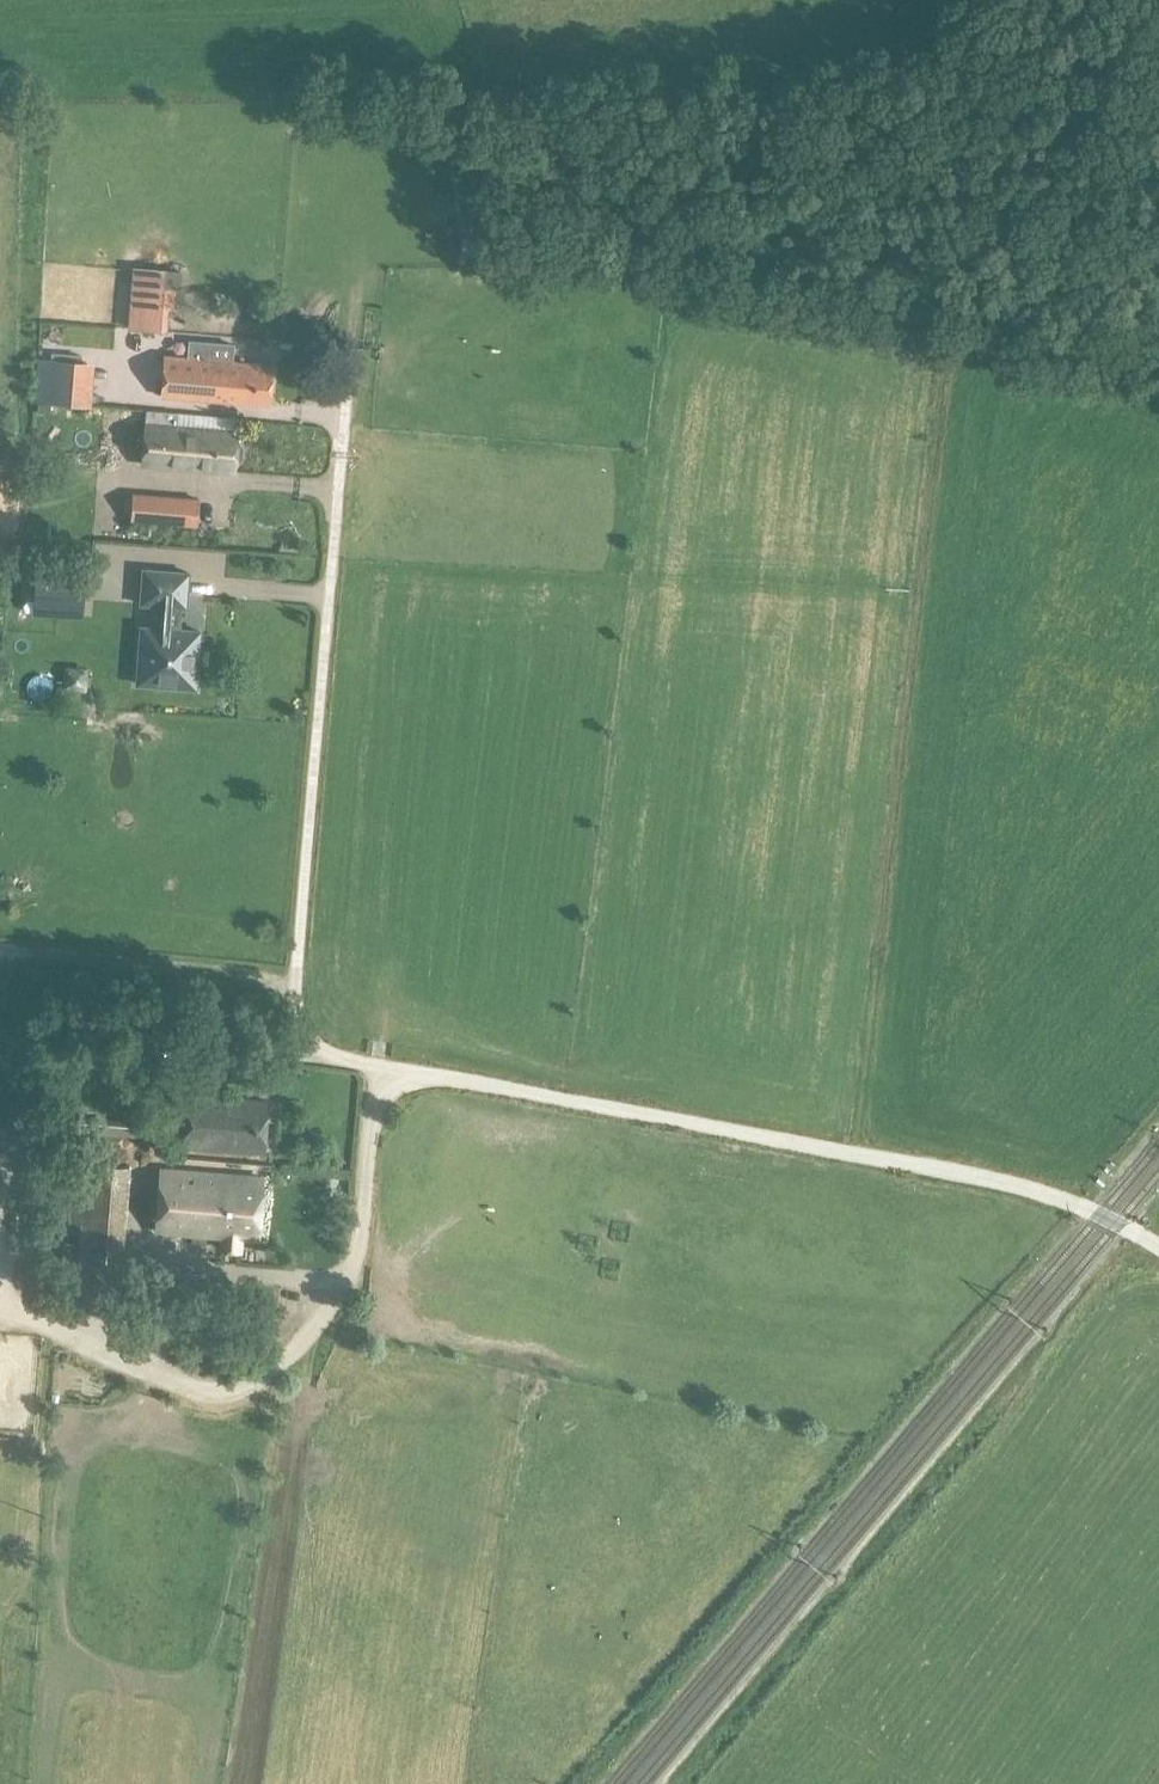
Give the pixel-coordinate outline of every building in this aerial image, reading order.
[(51,326),(100,327),(101,262),(53,261),(51,326)] [(133,266),(130,301),(128,329),(160,331),(164,287),(165,268),(133,266)] [(269,402),(272,364),(165,357),(162,395),(269,402)] [(44,445),(99,448),(103,370),(54,368),(54,359),(18,358),(15,412),(46,414),(44,445)] [(241,443),(235,442),(236,431),(146,424),(143,463),(233,470),(234,459),(240,459),(243,457),(244,446),(241,443)] [(173,526),(175,497),(132,494),(130,523),(173,526)] [(169,551),(187,552),(187,535),(170,534),(169,551)] [(140,630),(137,668),(147,669),(146,685),(176,687),(177,672),(192,674),(194,650),(198,650),(200,630),(180,629),(180,633),(172,632),(174,606),(180,606),(186,607),(188,572),(143,569),(140,603),(160,605),(158,631),(140,630)] [(37,574),(34,602),(82,606),(84,577),(37,574)] [(65,665),(63,689),(87,690),(89,667),(65,665)] [(183,1147),(263,1153),(267,1101),(187,1094),(183,1147)] [(157,1231),(256,1239),(261,1176),(161,1168),(157,1231)] [(317,1316),(319,1304),(297,1300),(295,1312),(317,1316)]
